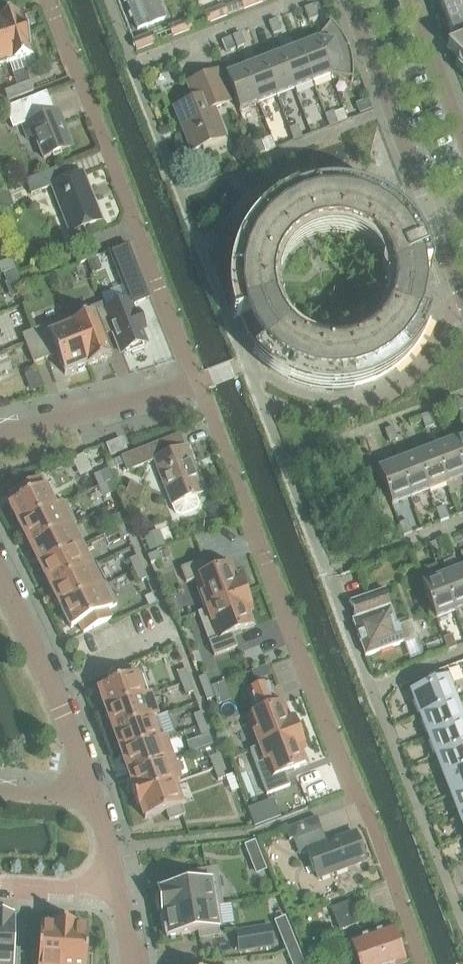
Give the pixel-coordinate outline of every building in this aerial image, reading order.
[(139,29),(165,18),(158,0),(128,0),(139,29)] [(263,3),(262,0),(242,0),(240,1),(244,10),(263,3)] [(443,15),(462,8),(462,0),(438,0),(443,15)] [(304,9),(309,22),(318,18),(313,6),(304,9)] [(208,24),(227,17),(223,7),(205,14),(208,24)] [(462,32),(462,8),(443,15),(452,37),(462,32)] [(23,22),(22,22),(19,13),(0,19),(0,35),(10,64),(34,56),(31,47),(23,22)] [(282,32),(277,20),(268,23),(273,35),(282,32)] [(173,37),(191,30),(188,21),(169,28),(173,37)] [(351,55),(350,50),(348,47),(346,42),(343,37),(340,33),(337,29),(333,25),(329,21),(328,22),(330,24),(317,40),(331,76),(352,80),(351,82),(353,83),(353,77),(354,71),(353,66),(353,61),(351,55)] [(241,34),(232,37),(237,49),(246,46),(241,34)] [(0,35),(0,67),(8,64),(9,65),(10,64),(0,35)] [(137,51),(156,44),(152,35),(133,42),(137,51)] [(231,38),(222,41),(226,53),(235,50),(231,38)] [(331,76),(317,40),(299,47),(312,83),(331,76)] [(447,48),(458,59),(457,60),(457,61),(457,62),(456,63),(456,65),(456,66),(457,67),(457,69),(458,70),(459,72),(460,73),(462,74),(462,42),(447,48)] [(312,83),(299,47),(280,54),(294,90),(312,83)] [(294,90),(280,54),(263,61),(276,97),(294,90)] [(276,97),(263,61),(245,68),(258,104),(276,97)] [(258,104),(245,68),(226,75),(240,111),(258,104)] [(25,70),(13,74),(18,87),(29,83),(25,70)] [(192,152),(226,139),(214,109),(229,103),(217,72),(187,84),(194,101),(174,109),(192,152)] [(33,92),(30,83),(29,83),(18,87),(17,88),(21,97),(33,92)] [(21,97),(17,88),(5,92),(8,101),(21,97)] [(63,133),(56,114),(59,112),(58,111),(54,113),(46,93),(5,109),(13,129),(22,126),(27,139),(35,136),(44,159),(73,148),(66,132),(63,133)] [(333,112),(325,116),(329,128),(338,124),(333,112)] [(298,126),(289,129),(294,142),(302,138),(298,126)] [(261,140),(252,144),(257,156),(265,153),(261,140)] [(102,221),(93,200),(90,201),(86,191),(89,190),(83,173),(62,182),(57,169),(26,182),(31,195),(51,187),(68,230),(82,224),(84,228),(102,221)] [(430,316),(429,317),(420,315),(424,296),(425,290),(422,269),(431,267),(431,269),(433,269),(431,263),(425,246),(424,244),(415,228),(413,226),(399,211),(397,210),(382,200),(380,198),(363,191),(361,191),(361,189),(352,187),(344,186),(335,185),(326,185),(317,186),(308,188),(300,190),(291,194),(283,197),(276,202),(268,207),(262,213),(255,219),(250,226),(245,234),(240,241),(236,250),(233,258),(231,267),(230,275),(229,284),(229,293),(230,302),(231,311),(233,320),(240,317),(241,318),(258,350),(254,353),(255,355),(270,369),(272,371),(288,380),(290,381),(309,388),(312,388),(330,390),(332,390),(353,389),(355,388),(372,383),(375,382),(392,371),(394,370),(408,358),(409,356),(421,339),(422,337),(429,321),(431,316),(430,316)] [(7,191),(0,194),(0,212),(13,207),(7,191)] [(128,245),(109,252),(123,287),(128,301),(129,301),(131,306),(149,298),(147,295),(142,282),(128,245)] [(98,256),(94,246),(74,254),(78,264),(98,256)] [(104,268),(100,259),(88,264),(91,273),(104,268)] [(11,261),(0,265),(0,270),(2,274),(14,270),(11,261)] [(145,329),(138,312),(134,314),(131,306),(129,301),(128,301),(106,310),(105,311),(113,332),(121,353),(130,350),(132,354),(144,349),(143,345),(146,344),(141,331),(145,329)] [(103,336),(113,332),(105,311),(106,310),(104,303),(69,317),(88,366),(112,357),(103,336)] [(88,366),(69,317),(33,331),(45,360),(57,355),(65,375),(87,366),(87,367),(88,366)] [(45,360),(33,331),(22,336),(33,364),(45,360)] [(429,414),(421,417),(425,429),(434,426),(429,414)] [(394,428),(385,431),(390,443),(398,440),(394,428)] [(462,474),(462,437),(451,441),(462,474)] [(125,450),(122,441),(108,446),(111,455),(125,450)] [(447,484),(462,478),(462,474),(451,441),(433,448),(447,484)] [(198,504),(195,497),(202,494),(191,464),(193,463),(187,447),(164,456),(158,443),(121,458),(127,471),(155,460),(175,513),(181,516),(196,510),(198,504)] [(415,455),(429,491),(447,484),(433,448),(415,455)] [(397,462),(411,498),(429,491),(415,455),(397,462)] [(411,498),(397,462),(378,469),(392,505),(411,498)] [(113,481),(109,470),(93,476),(98,487),(106,484),(113,481)] [(55,482),(44,487),(40,479),(13,492),(18,501),(9,505),(20,525),(19,526),(66,503),(55,482)] [(111,495),(106,484),(98,487),(103,498),(111,495)] [(29,547),(76,524),(66,503),(19,526),(29,547)] [(441,522),(449,519),(445,507),(436,510),(441,522)] [(124,526),(119,515),(111,518),(116,529),(124,526)] [(404,537),(412,533),(408,521),(399,524),(404,537)] [(76,524),(29,547),(29,548),(30,547),(40,567),(86,544),(76,524)] [(129,537),(124,526),(116,529),(121,540),(129,537)] [(166,547),(160,531),(144,537),(150,553),(166,547)] [(438,542),(429,545),(434,557),(442,554),(438,542)] [(96,565),(86,544),(40,567),(50,587),(49,587),(49,588),(96,565)] [(158,552),(147,557),(150,564),(161,560),(158,552)] [(142,568),(137,557),(129,560),(134,571),(142,568)] [(459,570),(454,557),(452,558),(453,559),(443,564),(447,574),(441,576),(455,612),(462,609),(462,580),(459,570)] [(239,578),(236,579),(231,565),(209,573),(204,560),(181,569),(186,584),(195,580),(197,585),(206,610),(246,595),(239,578)] [(106,585),(96,565),(49,588),(60,608),(106,585)] [(146,579),(142,568),(134,571),(138,582),(146,579)] [(455,612),(441,576),(422,584),(436,620),(455,612)] [(110,621),(106,612),(117,606),(106,585),(60,608),(60,609),(61,609),(71,629),(79,625),(84,634),(110,621)] [(394,620),(384,590),(349,603),(356,620),(352,621),(365,656),(418,638),(413,622),(408,624),(405,617),(394,620)] [(249,613),(252,611),(246,595),(206,610),(208,615),(218,639),(209,642),(214,657),(237,648),(232,635),(254,627),(249,613)] [(442,637),(438,626),(433,628),(433,627),(431,627),(429,628),(428,629),(433,641),(437,639),(442,637)] [(448,651),(457,648),(452,635),(443,639),(448,651)] [(149,696),(141,674),(135,676),(132,667),(116,672),(119,682),(98,689),(106,711),(105,711),(105,712),(149,696)] [(189,681),(185,670),(177,673),(181,685),(189,681)] [(421,715),(455,702),(449,688),(454,686),(448,670),(429,677),(433,686),(413,694),(421,715)] [(210,687),(206,676),(198,679),(202,690),(210,687)] [(194,693),(189,681),(181,685),(185,696),(194,693)] [(299,733),(292,716),(289,717),(284,703),(274,707),(266,685),(248,692),(256,714),(247,717),(259,748),(299,733)] [(214,699),(210,687),(202,690),(207,701),(214,699)] [(156,718),(149,696),(105,712),(113,733),(156,718)] [(455,702),(421,715),(429,735),(462,722),(455,702)] [(205,724),(201,713),(193,716),(197,727),(205,724)] [(164,739),(156,718),(113,733),(113,734),(114,734),(121,754),(164,739)] [(462,745),(462,722),(429,735),(437,755),(462,745)] [(210,735),(205,724),(197,727),(202,738),(210,735)] [(302,751),(305,750),(299,733),(259,748),(250,751),(267,795),(290,787),(285,773),(307,765),(302,751)] [(164,739),(121,754),(129,776),(172,760),(164,739)] [(462,768),(462,745),(437,755),(445,775),(462,768)] [(221,767),(217,755),(209,758),(213,770),(221,767)] [(179,782),(172,760),(129,776),(133,787),(131,788),(134,798),(179,782)] [(226,778),(221,767),(213,770),(218,781),(226,778)] [(462,791),(462,768),(445,775),(452,796),(462,791)] [(174,785),(180,783),(179,782),(134,798),(138,808),(140,807),(145,820),(166,812),(169,822),(185,816),(174,785)] [(462,815),(462,791),(452,796),(460,816),(462,815)] [(261,810),(250,814),(255,827),(266,823),(265,820),(262,813),(261,810)] [(365,862),(355,833),(327,844),(317,818),(289,828),(299,855),(308,852),(318,879),(365,862)] [(259,852),(255,841),(244,846),(248,857),(259,852)] [(222,906),(216,870),(189,874),(191,886),(159,891),(160,895),(155,896),(158,912),(162,911),(163,916),(216,907),(222,906)] [(359,924),(350,902),(332,909),(340,931),(359,924)] [(219,929),(216,907),(163,916),(166,938),(199,933),(200,939),(218,936),(217,930),(219,929)] [(19,952),(13,952),(14,919),(0,919),(0,963),(18,963),(19,952)] [(65,924),(52,923),(52,925),(41,925),(39,953),(33,953),(32,963),(62,963),(65,924)] [(92,957),(86,956),(88,928),(77,927),(77,925),(65,924),(62,963),(92,963),(92,957)] [(273,947),(270,927),(236,932),(239,952),(273,947)] [(402,950),(399,951),(391,928),(351,943),(358,963),(404,963),(407,962),(402,950)] [(297,947),(292,935),(281,939),(286,951),(297,947)] [(301,958),(297,947),(286,951),(290,962),(301,958)]
